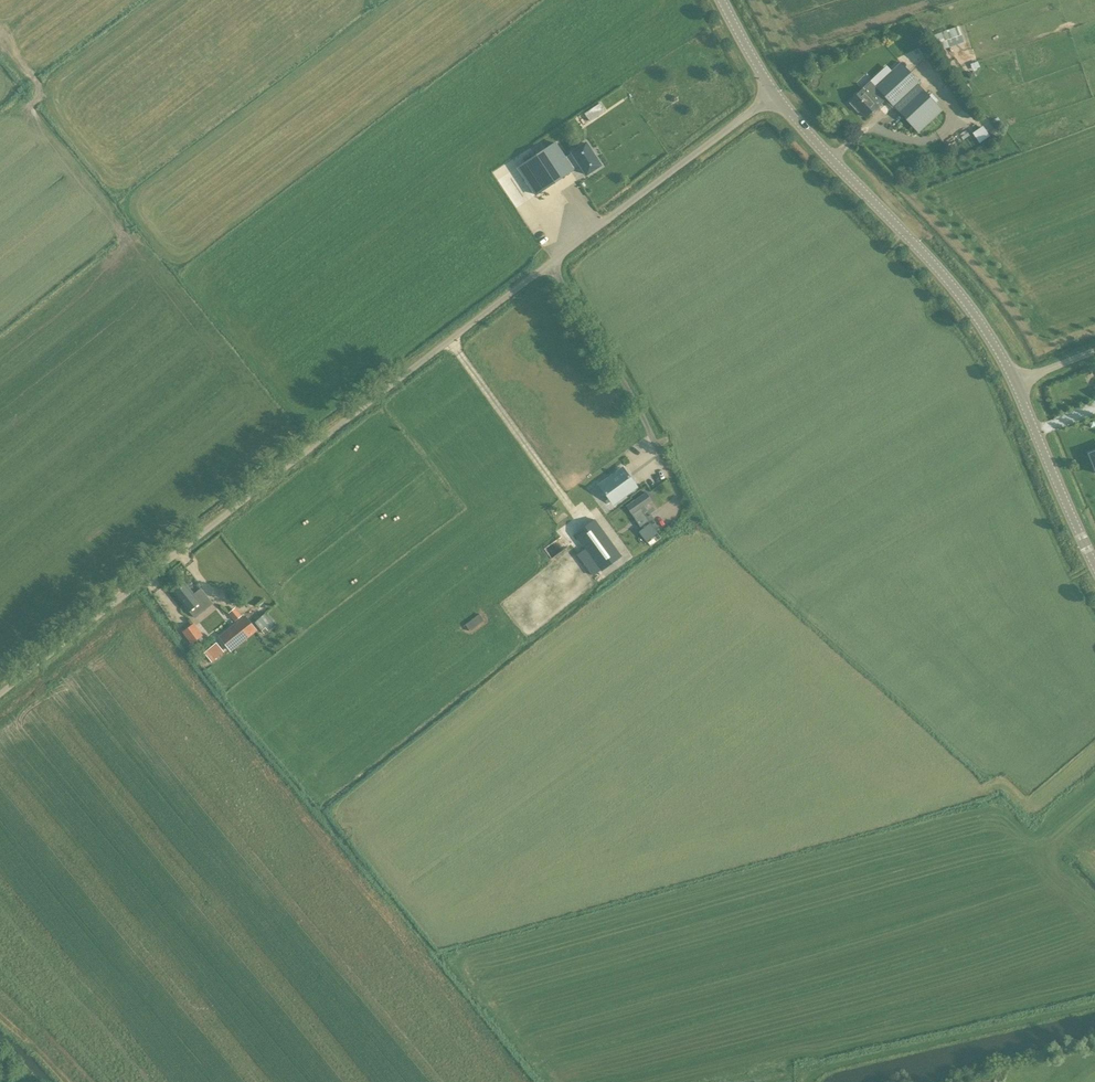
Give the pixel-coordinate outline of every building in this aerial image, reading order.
[(939,34),(943,42),(961,36),(958,27),(939,34)] [(873,85),(865,93),(862,89),(850,101),(865,117),(877,106),(876,104),(883,96),(918,133),(942,110),(918,85),(919,83),(900,62),(875,86),(873,85)] [(981,143),(992,135),(985,125),(974,132),(981,143)] [(552,142),(523,159),(538,185),(566,166),(575,176),(597,161),(584,142),(563,159),(552,142)] [(511,158),(493,170),(512,199),(530,187),(511,158)] [(581,199),(587,196),(579,182),(573,185),(581,199)] [(546,197),(551,203),(562,195),(558,188),(546,197)] [(625,482),(612,466),(594,482),(606,498),(625,482)] [(643,507),(651,501),(646,493),(627,506),(635,518),(646,511),(643,507)] [(613,560),(586,526),(569,538),(595,574),(613,560)] [(545,548),(550,556),(566,545),(560,537),(545,548)] [(201,589),(194,594),(185,583),(174,592),(189,611),(195,618),(213,603),(201,589)] [(266,612),(256,622),(265,632),(276,623),(266,612)] [(481,614),(466,624),(471,631),(486,620),(481,614)] [(224,634),(235,647),(256,630),(244,617),(224,634)] [(191,644),(203,636),(194,623),(182,631),(191,644)] [(224,651),(216,643),(204,653),(208,658),(210,657),(213,661),(224,651)]
